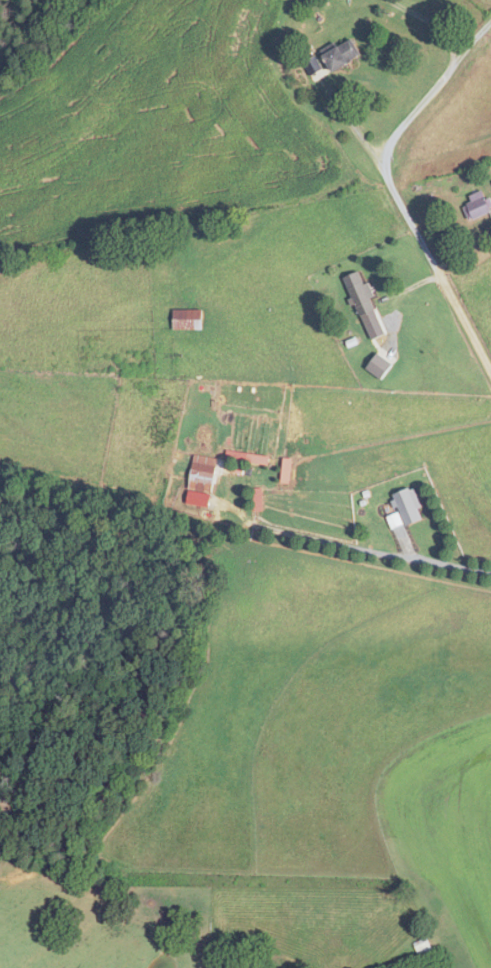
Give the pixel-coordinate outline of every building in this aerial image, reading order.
[(362,56),(352,40),(323,56),(332,73),(362,56)] [(488,190),(469,195),(471,203),(465,204),(468,220),(490,214),(490,204),(488,190)] [(377,308),(361,270),(344,278),(360,315),(377,308)] [(173,309),(173,330),(203,330),(203,309),(173,309)] [(219,458),(195,454),(188,490),(213,494),(219,458)] [(253,457),(253,473),(262,473),(262,457),(253,457)] [(394,494),(405,526),(425,519),(414,488),(394,494)] [(415,945),(423,960),(435,953),(428,939),(415,945)]
